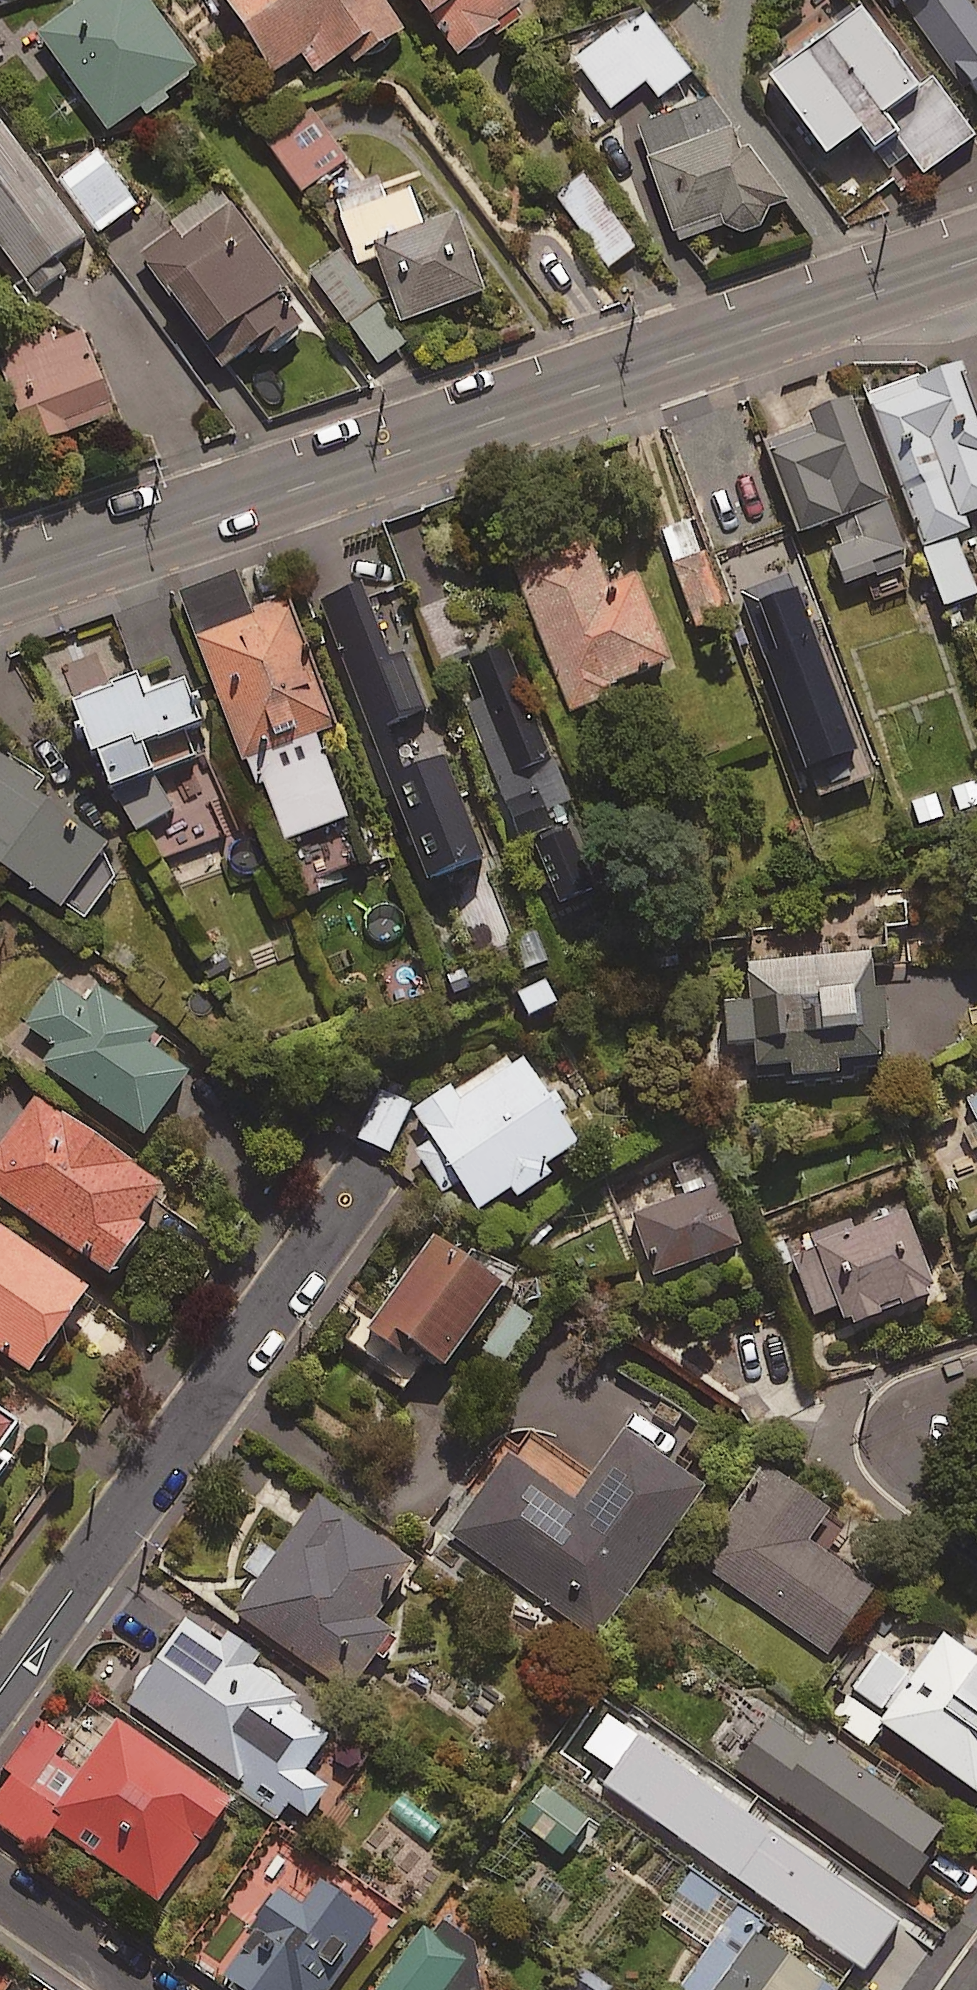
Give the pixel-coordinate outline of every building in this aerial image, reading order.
[(145,0),(77,0),(35,28),(104,130),(193,70),(145,0)] [(381,0),(221,0),(269,72),(298,52),(311,71),(344,49),(351,58),(398,26),(381,0)] [(459,50),(522,0),(419,0),(459,50)] [(973,0),(927,0),(909,12),(976,117),(976,6),(973,0)] [(916,84),(858,6),(765,77),(821,152),(853,127),(868,147),(890,131),(921,172),(972,135),(927,75),(916,84)] [(687,73),(640,9),(574,58),(609,106),(644,81),(655,96),(687,73)] [(774,209),(709,92),(626,138),(683,240),(726,216),(734,231),(774,209)] [(339,163),(309,121),(271,149),(301,191),(339,163)] [(0,123),(0,254),(31,297),(62,275),(50,258),(80,237),(0,123)] [(133,206),(94,151),(58,177),(96,232),(133,206)] [(634,246),(580,173),(553,194),(606,266),(634,246)] [(282,284),(217,190),(138,245),(221,364),(257,339),(268,355),(301,332),(272,290),(282,284)] [(420,222),(407,190),(337,216),(355,265),(374,258),(398,321),(481,290),(451,210),(420,222)] [(404,342),(339,250),(309,271),(374,363),(404,342)] [(79,332),(0,362),(0,365),(30,444),(110,414),(79,332)] [(953,362),(867,396),(947,602),(974,592),(951,534),(968,527),(962,512),(976,506),(976,423),(953,362)] [(904,563),(847,397),(807,411),(811,425),(765,441),(796,532),(824,522),(845,583),(904,563)] [(691,523),(663,533),(695,628),(724,618),(691,523)] [(603,584),(591,551),(517,578),(566,711),(610,695),(606,683),(667,660),(634,572),(603,584)] [(770,645),(744,570),(722,578),(748,653),(770,645)] [(393,670),(365,593),(326,607),(428,885),(484,865),(447,765),(411,778),(392,726),(435,711),(417,662),(393,670)] [(331,725),(285,602),(193,636),(239,760),(251,755),(282,839),(342,816),(311,733),(331,725)] [(602,885),(505,645),(469,660),(486,704),(467,712),(532,874),(543,869),(557,903),(602,885)] [(137,693),(130,675),(65,700),(98,786),(118,778),(136,825),(168,813),(151,769),(204,750),(176,678),(137,693)] [(0,757),(0,866),(77,922),(118,867),(72,834),(78,826),(26,789),(32,780),(0,757)] [(535,936),(492,950),(501,976),(543,961),(535,936)] [(887,1054),(878,952),(745,963),(748,998),(721,1000),(725,1040),(750,1038),(752,1066),(786,1063),(787,1076),(842,1071),(841,1058),(887,1054)] [(158,1029),(69,964),(26,1024),(56,1046),(42,1064),(137,1133),(184,1070),(147,1044),(158,1029)] [(577,1139),(516,1050),(455,1091),(450,1083),(412,1109),(433,1140),(414,1152),(441,1192),(456,1181),(475,1209),(509,1186),(515,1195),(546,1174),(540,1165),(577,1139)] [(21,1085),(0,1115),(0,1197),(104,1271),(164,1187),(21,1085)] [(410,1104),(377,1087),(353,1136),(387,1152),(410,1104)] [(968,1098),(976,1120),(976,1094),(968,1098)] [(738,1244),(705,1153),(677,1163),(688,1194),(633,1213),(655,1273),(738,1244)] [(936,1291),(906,1203),(786,1243),(810,1314),(837,1305),(843,1323),(936,1291)] [(0,1227),(0,1350),(25,1368),(83,1286),(0,1227)] [(470,1262),(434,1235),(350,1346),(403,1386),(426,1357),(438,1366),(507,1275),(478,1253),(470,1262)] [(0,1413),(0,1438),(12,1422),(0,1413)] [(593,1472),(526,1425),(449,1536),(594,1638),(699,1489),(620,1433),(593,1472)] [(824,1510),(760,1465),(693,1561),(824,1654),(871,1587),(803,1540),(824,1510)] [(409,1562),(315,1495),(273,1555),(257,1544),(241,1566),(256,1577),(232,1611),(346,1691),(387,1633),(368,1620),(409,1562)] [(221,1665),(174,1631),(124,1701),(296,1824),(322,1787),(298,1769),(324,1734),(285,1706),(292,1696),(230,1652),(221,1665)] [(886,1640),(830,1718),(867,1745),(882,1724),(976,1792),(976,1660),(940,1634),(918,1663),(886,1640)] [(808,1746),(767,1718),(733,1767),(905,1887),(944,1830),(813,1739),(808,1746)] [(52,1827),(157,1899),(226,1797),(113,1719),(78,1770),(58,1756),(68,1741),(42,1724),(11,1769),(16,1773),(0,1796),(0,1825),(36,1850),(52,1827)] [(586,1817),(553,1794),(527,1831),(561,1854),(586,1817)] [(746,1868),(706,1841),(691,1863),(731,1891),(746,1868)] [(288,1860),(214,1978),(233,1989),(324,1989),(373,1913),(288,1860)] [(826,1868),(782,1930),(868,1989),(878,1989),(918,1934),(826,1868)] [(727,1897),(688,1869),(673,1891),(712,1919),(727,1897)] [(754,1887),(678,1987),(682,1989),(710,1989),(775,1904),(754,1887)] [(419,1926),(374,1989),(446,1989),(467,1960),(419,1926)] [(754,1935),(714,1989),(831,1989),(754,1935)]
